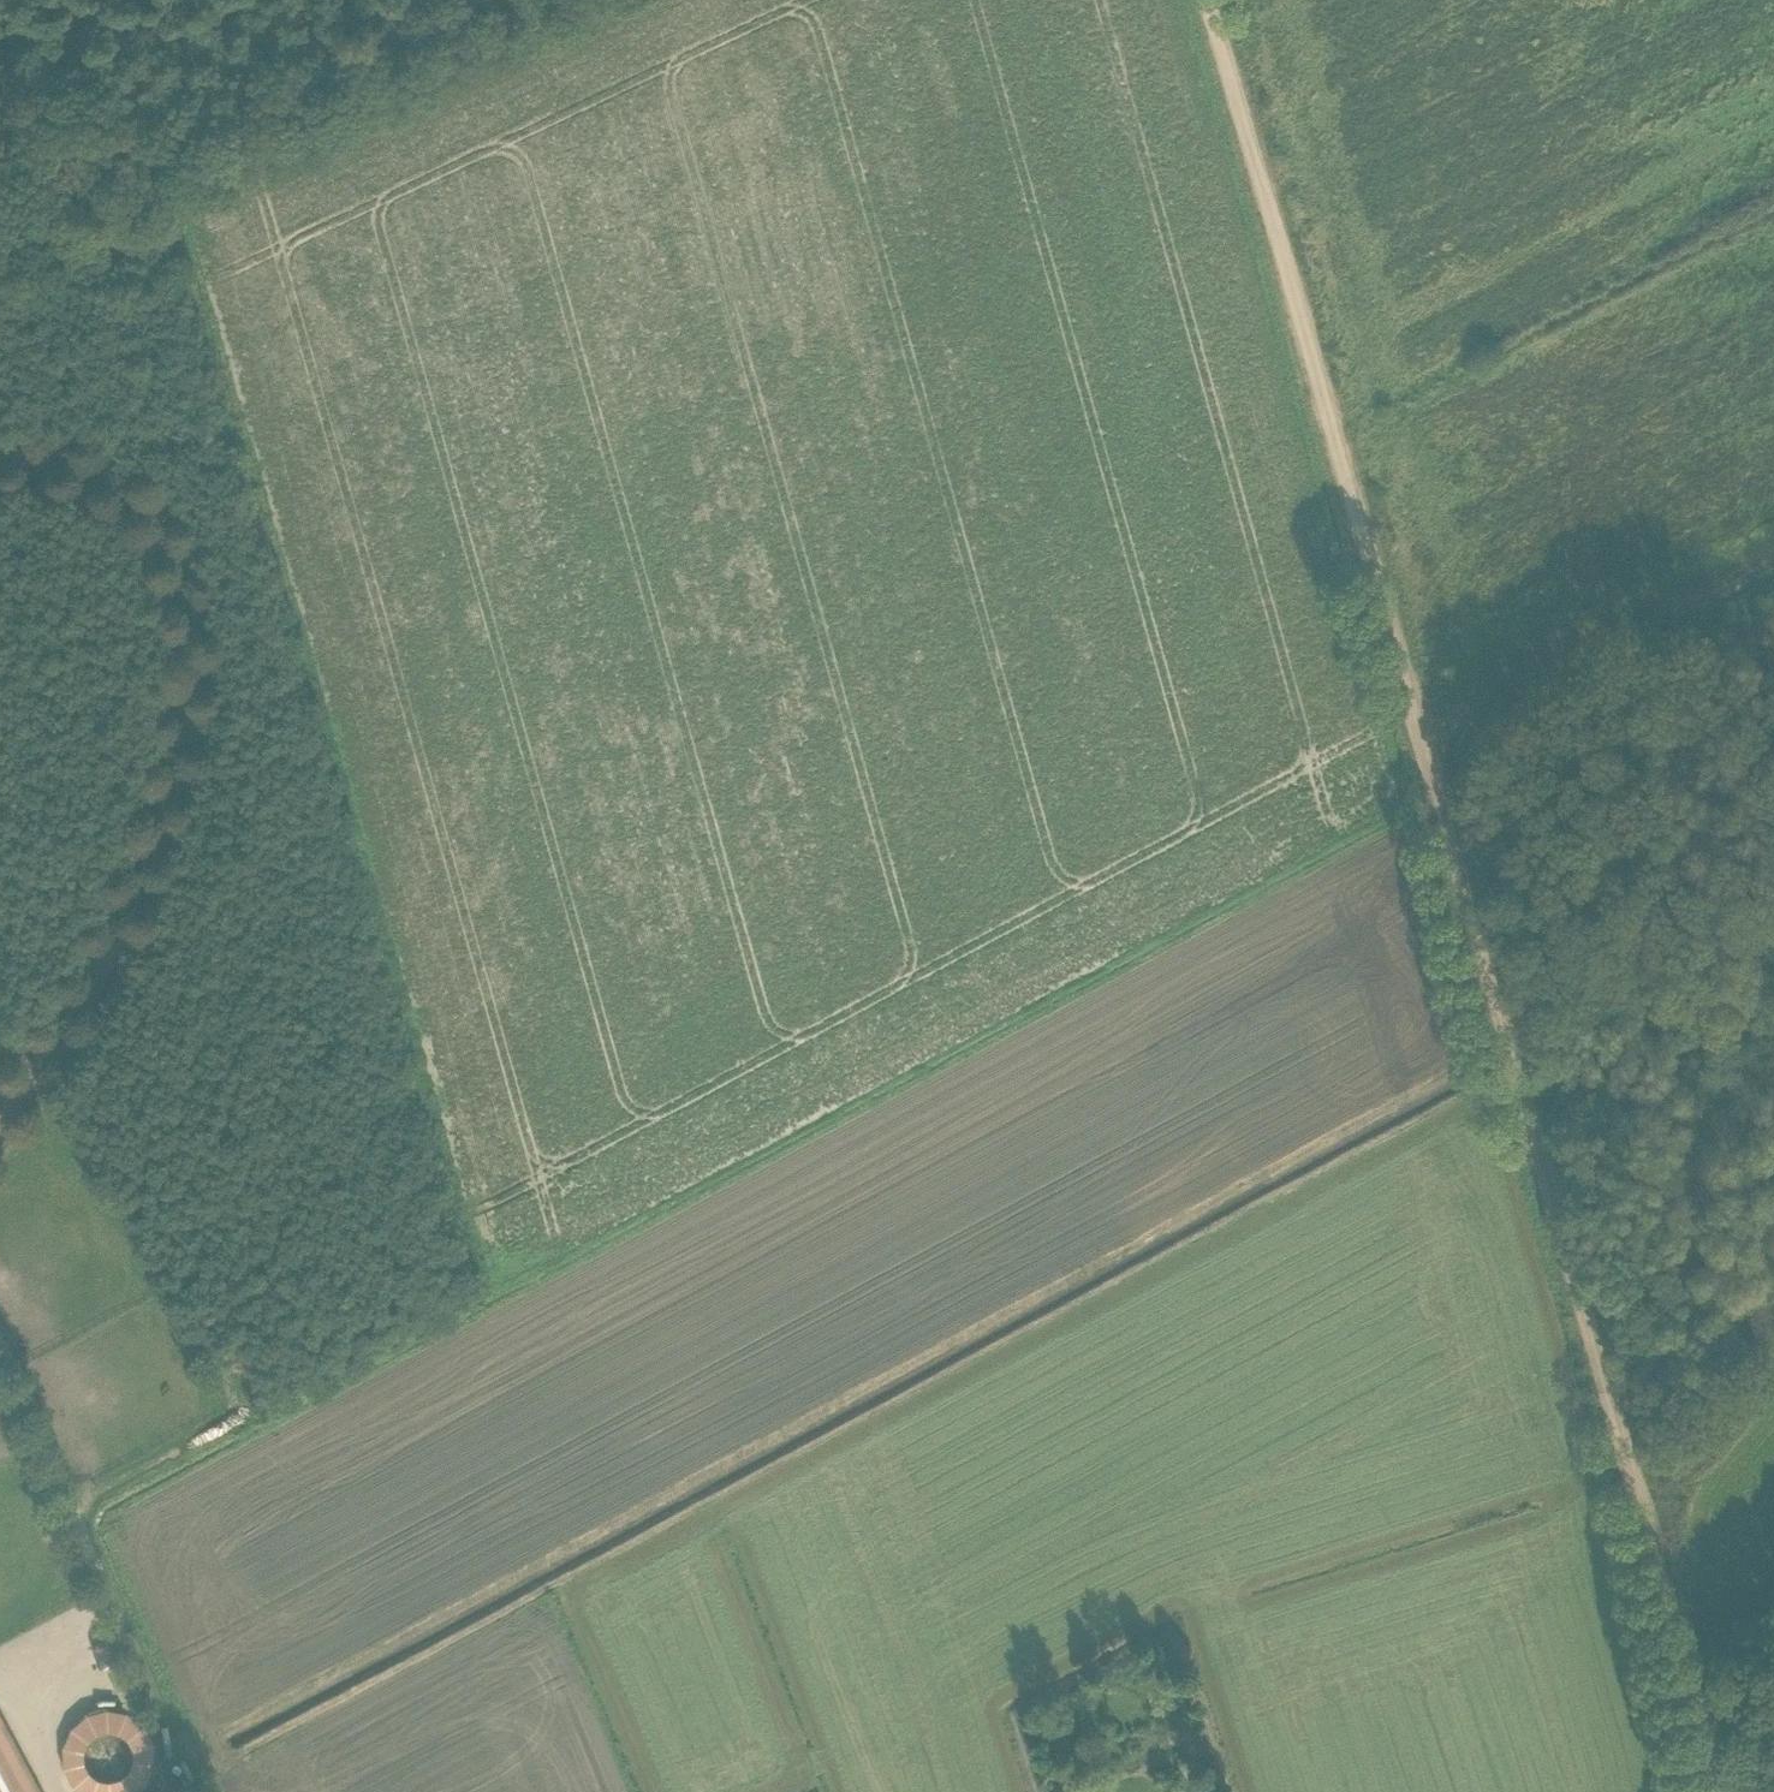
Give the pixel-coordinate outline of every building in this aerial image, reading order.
[(155,1713),(72,1711),(71,1791),(154,1791),(155,1713)] [(0,1731),(0,1791),(32,1791),(0,1731)]
